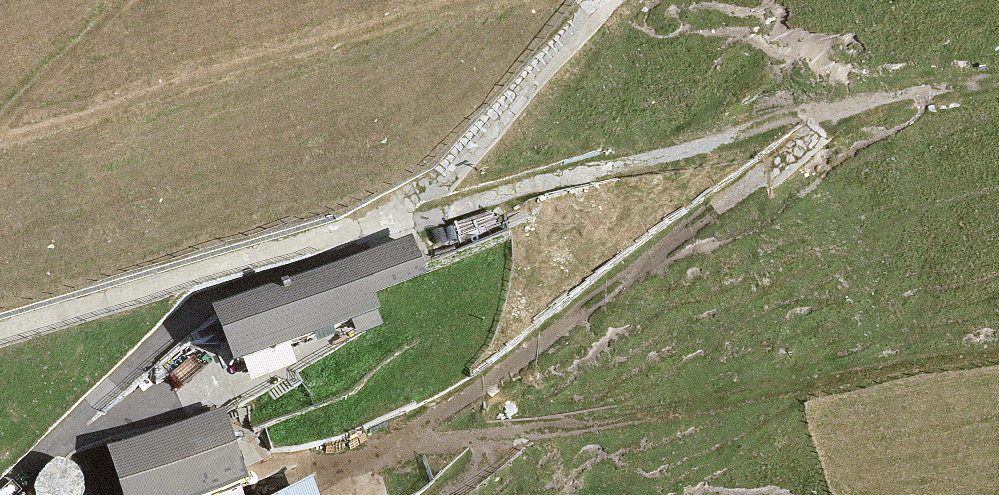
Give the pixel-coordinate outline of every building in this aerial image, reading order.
[(213,303),(234,361),(382,309),(375,291),(428,273),(414,232),(213,303)] [(106,444),(123,494),(197,494),(248,477),(224,408),(106,444)] [(85,493),(85,481),(83,471),(78,464),(71,460),(64,458),(58,456),(53,457),(47,462),(40,470),(35,479),(34,485),(35,492),(36,494),(84,494),(85,493)] [(269,494),(321,494),(313,474),(269,494)]
